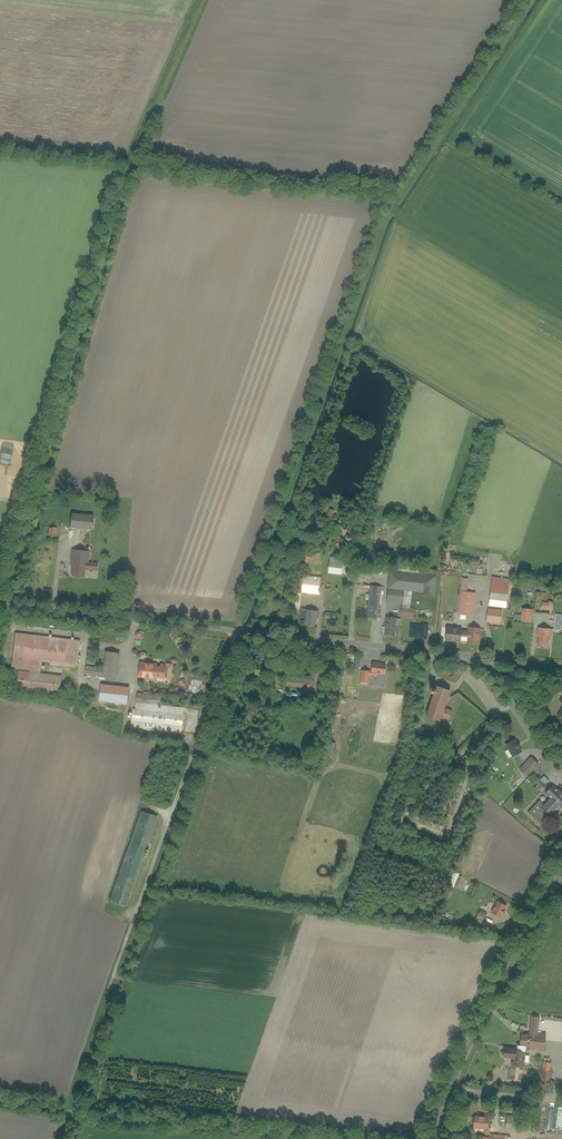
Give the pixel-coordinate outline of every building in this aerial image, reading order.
[(93,515),(71,513),(69,527),(91,530),(93,515)] [(56,537),(57,527),(49,527),(48,536),(56,537)] [(70,576),(85,578),(86,570),(97,571),(98,562),(89,561),(90,551),(73,549),(70,576)] [(320,563),(320,552),(301,552),(301,562),(320,563)] [(327,572),(340,575),(343,558),(330,556),(327,572)] [(505,573),(506,565),(499,564),(497,572),(505,573)] [(436,576),(389,571),(388,588),(404,590),(412,591),(423,592),(423,596),(434,597),(436,576)] [(301,593),(320,594),(321,576),(303,575),(301,593)] [(510,579),(492,577),(489,606),(507,608),(510,579)] [(467,592),(469,578),(462,578),(461,591),(467,592)] [(370,585),(367,617),(378,618),(382,587),(370,585)] [(403,603),(404,590),(388,588),(386,601),(403,603)] [(410,608),(412,591),(404,590),(403,603),(402,607),(410,608)] [(461,591),(458,614),(473,616),(476,593),(467,592),(461,591)] [(299,608),(302,593),(295,592),(293,607),(299,608)] [(402,607),(401,607),(400,616),(413,618),(414,609),(410,608),(402,607)] [(316,627),(318,610),(301,608),(300,618),(305,618),(304,626),(316,627)] [(502,610),(488,608),(487,621),(501,623),(502,610)] [(522,615),(521,620),(532,621),(533,609),(522,608),(522,615)] [(397,618),(387,617),(385,633),(395,635),(395,630),(399,631),(401,620),(397,619),(397,618)] [(421,625),(411,624),(409,637),(427,639),(428,625),(421,624),(421,625)] [(462,630),(462,628),(447,627),(445,640),(461,642),(462,630)] [(481,628),(469,627),(468,631),(462,630),(461,642),(479,644),(481,628)] [(552,629),(538,627),(537,636),(539,636),(537,646),(548,647),(549,637),(551,637),(552,629)] [(80,641),(14,633),(9,672),(16,673),(14,689),(61,694),(63,675),(40,672),(41,664),(77,668),(80,641)] [(117,679),(120,653),(104,651),(103,667),(86,666),(85,675),(117,679)] [(165,663),(139,661),(137,678),(164,681),(167,683),(171,683),(173,663),(165,663)] [(387,663),(371,661),(370,672),(386,673),(387,663)] [(266,664),(249,663),(248,674),(265,675),(266,664)] [(307,687),(308,678),(285,676),(284,684),(307,687)] [(317,677),(309,676),(308,678),(307,687),(307,691),(315,692),(317,677)] [(127,704),(129,687),(100,684),(99,701),(127,704)] [(435,689),(431,688),(428,695),(433,697),(426,718),(440,722),(441,717),(448,719),(451,711),(445,709),(450,691),(436,687),(435,689)] [(181,734),(184,708),(162,705),(163,695),(137,692),(135,709),(132,709),(130,728),(181,734)] [(197,732),(199,710),(188,709),(186,731),(197,732)] [(515,740),(506,744),(513,758),(522,754),(515,740)] [(530,755),(518,767),(528,777),(540,765),(530,755)] [(554,784),(547,792),(552,797),(559,803),(561,806),(561,791),(554,784)] [(559,803),(552,797),(543,807),(550,813),(559,803)] [(144,810),(111,902),(126,908),(159,815),(144,810)] [(453,872),(450,885),(456,887),(460,874),(453,872)] [(498,900),(491,912),(501,918),(508,906),(498,900)] [(486,912),(480,909),(476,919),(482,921),(486,912)] [(529,1033),(537,1034),(539,1017),(531,1016),(529,1033)] [(529,1033),(521,1032),(520,1049),(545,1051),(546,1034),(537,1034),(529,1033)] [(511,1066),(524,1068),(525,1052),(513,1050),(511,1066)] [(543,1061),(541,1080),(549,1081),(552,1062),(543,1061)] [(491,1117),(474,1115),(473,1128),(489,1130),(491,1117)]
